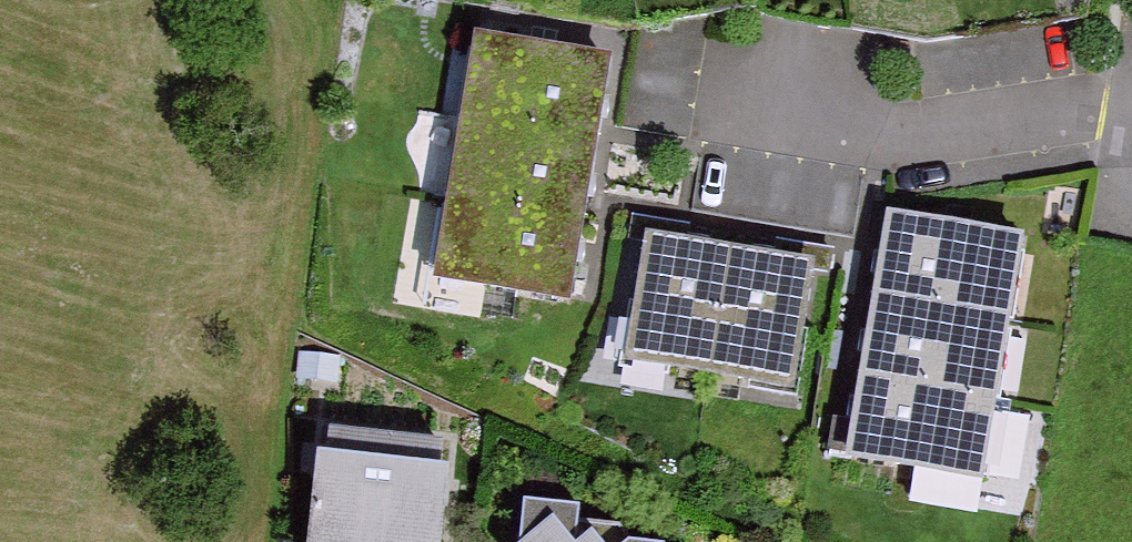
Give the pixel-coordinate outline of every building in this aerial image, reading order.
[(480,40),(467,119),(591,138),(603,60),(480,40)] [(467,119),(455,197),(578,216),(591,138),(467,119)] [(455,197),(442,275),(566,295),(578,216),(455,197)] [(889,218),(876,297),(1005,318),(1018,239),(889,218)] [(729,252),(646,238),(625,360),(708,374),(729,252)] [(812,266),(729,252),(708,374),(791,388),(812,266)] [(876,297),(863,376),(992,397),(1005,318),(876,297)] [(863,376),(850,456),(978,476),(992,397),(863,376)] [(337,440),(327,541),(443,541),(452,450),(337,440)] [(916,482),(912,505),(981,515),(984,492),(916,482)] [(525,541),(713,541),(596,535),(598,513),(527,508),(525,541)]
